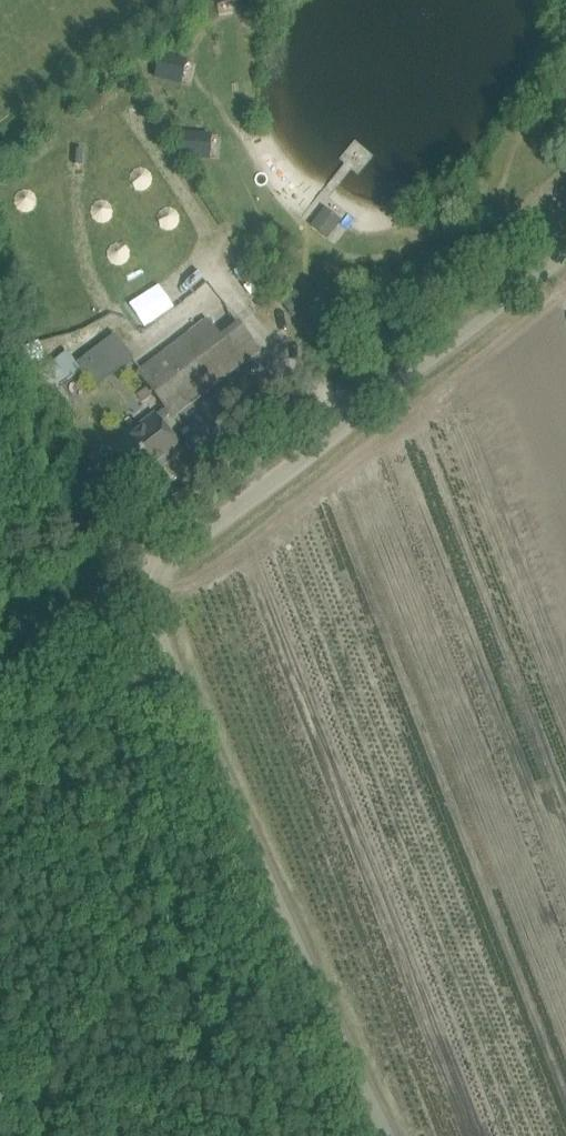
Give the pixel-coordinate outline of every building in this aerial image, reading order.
[(162,56),(157,77),(180,83),(186,62),(162,56)] [(186,134),(185,156),(209,157),(211,135),(186,134)] [(316,216),(311,224),(328,238),(337,226),(319,213),(316,216)] [(295,293),(283,303),(294,316),(306,306),(295,293)] [(127,469),(133,468),(139,476),(164,457),(166,460),(182,448),(162,421),(172,413),(174,415),(241,365),(207,319),(140,369),(167,406),(157,414),(156,413),(115,445),(124,456),(121,461),(127,469)] [(121,339),(84,368),(97,386),(135,357),(121,339)]
